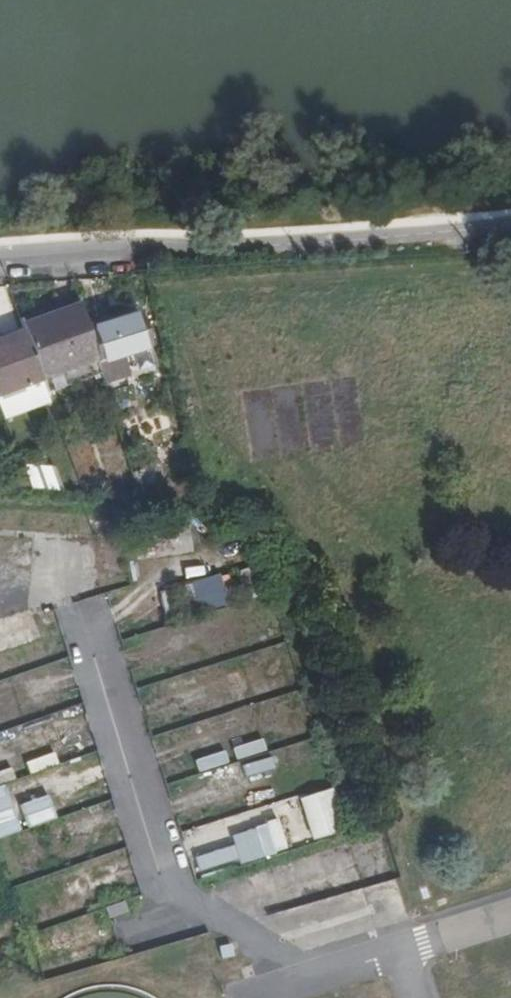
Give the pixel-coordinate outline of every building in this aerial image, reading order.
[(79,304),(20,321),(25,335),(42,381),(97,363),(87,331),(79,304)] [(138,318),(87,331),(97,363),(103,383),(129,376),(123,358),(147,351),(138,318)] [(42,381),(25,335),(0,344),(0,394),(42,381)] [(152,369),(147,351),(123,358),(129,376),(152,369)] [(143,470),(130,475),(135,490),(147,487),(143,470)] [(77,478),(24,473),(31,491),(58,494),(84,497),(77,478)] [(165,614),(225,603),(221,578),(161,589),(165,614)] [(64,815),(52,774),(0,788),(0,833),(64,815)] [(311,841),(342,832),(330,790),(299,798),(311,841)] [(232,846),(191,856),(195,874),(304,849),(294,804),(225,820),(232,846)] [(0,838),(0,860),(18,920),(47,911),(37,880),(53,875),(50,867),(68,861),(77,890),(98,883),(100,889),(117,884),(112,869),(125,865),(107,806),(0,838)] [(124,901),(106,908),(111,923),(130,916),(124,901)]
